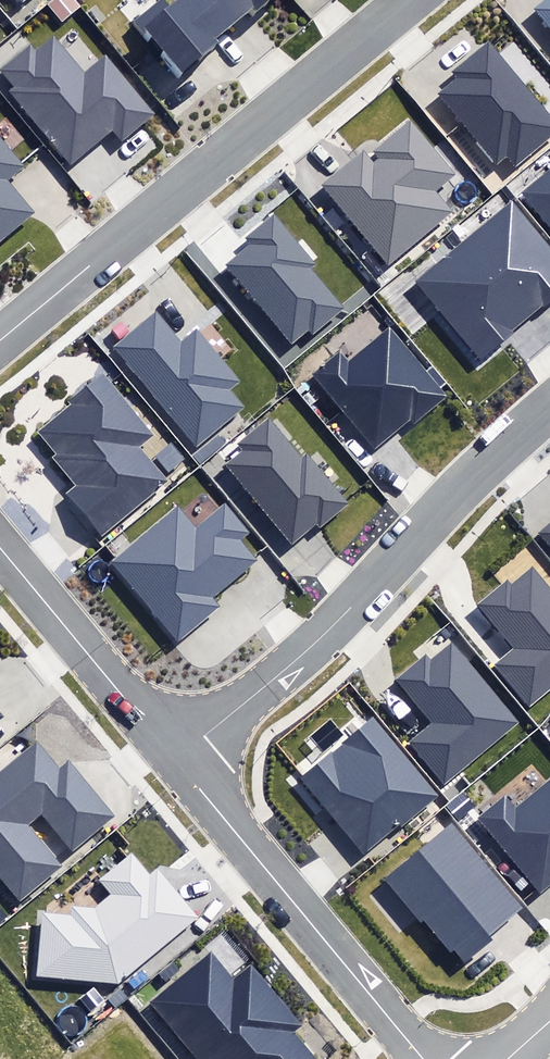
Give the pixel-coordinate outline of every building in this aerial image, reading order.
[(232,29),(208,0),(178,0),(146,26),(182,70),(232,29)] [(232,29),(264,3),(267,0),(208,0),(232,29)] [(535,8),(549,26),(549,0),(545,0),(535,8)] [(9,92),(69,165),(113,129),(122,141),(142,125),(154,115),(142,102),(105,57),(85,74),(54,36),(36,50),(31,44),(1,69),(15,87),(9,92)] [(514,166),(549,137),(549,116),(488,41),(452,71),(457,77),(437,93),(496,165),(507,156),(514,166)] [(323,184),(388,262),(449,211),(432,191),(453,174),(409,121),(373,152),(378,158),(373,162),(364,150),(323,184)] [(30,215),(34,212),(5,179),(23,164),(21,163),(11,150),(0,138),(0,240),(30,215)] [(549,229),(549,170),(521,194),(549,229)] [(528,318),(549,300),(549,245),(512,200),(463,241),(528,318)] [(226,265),(292,345),(309,331),(313,336),(345,309),(311,267),(315,264),(274,214),(247,237),(252,244),(226,265)] [(414,282),(479,359),(528,318),(463,241),(414,282)] [(115,348),(197,445),(244,406),(231,390),(241,382),(196,328),(180,342),(157,313),(115,348)] [(313,375),(373,448),(410,418),(415,423),(449,396),(391,325),(347,360),(341,352),(313,375)] [(65,494),(101,538),(172,480),(145,446),(157,436),(103,371),(67,400),(71,405),(39,431),(58,454),(54,458),(76,485),(65,494)] [(223,465),(292,547),(317,525),(320,529),(349,504),(308,456),(302,460),(267,419),(238,444),(242,449),(223,465)] [(112,562),(178,641),(221,606),(214,597),(258,561),(241,540),(251,532),(228,504),(196,530),(177,508),(112,562)] [(538,534),(549,548),(549,524),(538,534)] [(529,705),(549,688),(549,588),(533,568),(513,585),(507,579),(477,604),(514,648),(494,664),(529,705)] [(407,742),(444,786),(520,723),(453,642),(430,661),(425,655),(394,680),(430,723),(407,742)] [(437,796),(373,718),(299,778),(363,856),(437,796)] [(19,898),(59,866),(26,826),(41,814),(72,852),(115,816),(68,759),(60,765),(38,739),(0,770),(0,875),(19,898)] [(540,892),(549,884),(549,782),(517,808),(507,796),(479,819),(540,892)] [(527,908),(454,822),(386,879),(422,922),(424,920),(451,952),(455,949),(465,960),(527,908)] [(42,912),(36,976),(119,984),(199,919),(157,869),(149,876),(131,854),(101,879),(114,894),(97,908),(73,905),(72,915),(42,912)] [(297,1033),(305,1027),(250,962),(233,976),(213,951),(152,1002),(201,1058),(318,1058),(297,1033)]
